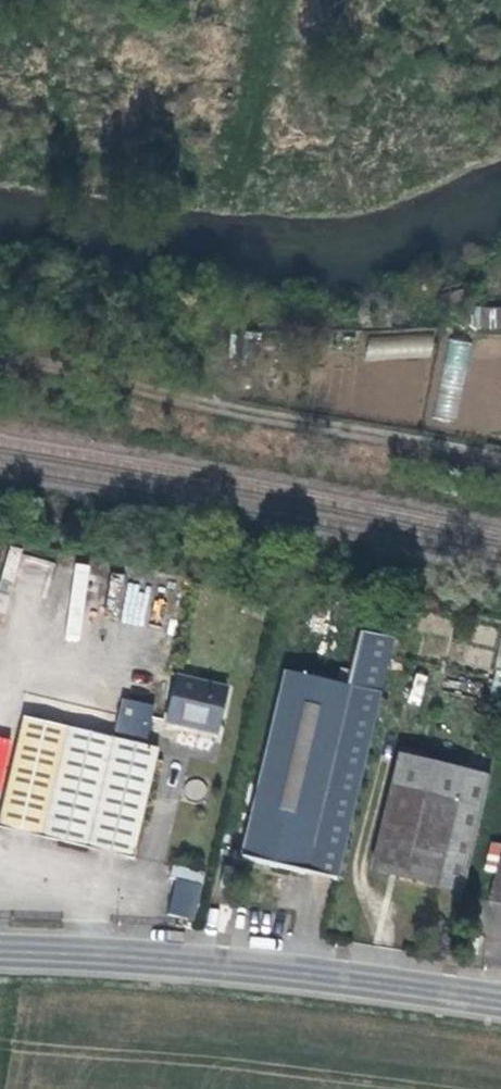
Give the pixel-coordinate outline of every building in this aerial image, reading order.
[(465,331),(500,331),(500,307),(466,306),(465,331)] [(370,330),(365,353),(435,347),(436,323),(370,330)] [(222,324),(220,349),(252,351),(254,326),(222,324)] [(468,340),(440,336),(422,421),(452,427),(468,340)] [(128,582),(120,621),(142,626),(150,587),(128,582)] [(241,859),(336,881),(378,695),(283,673),(241,859)] [(416,673),(408,700),(419,703),(427,676),(416,673)] [(173,683),(165,721),(215,732),(224,695),(173,683)] [(156,749),(66,729),(42,837),(131,858),(156,749)] [(398,759),(373,872),(463,895),(490,780),(398,759)] [(488,900),(500,903),(500,843),(488,900)] [(173,867),(169,916),(197,918),(202,870),(173,867)]
